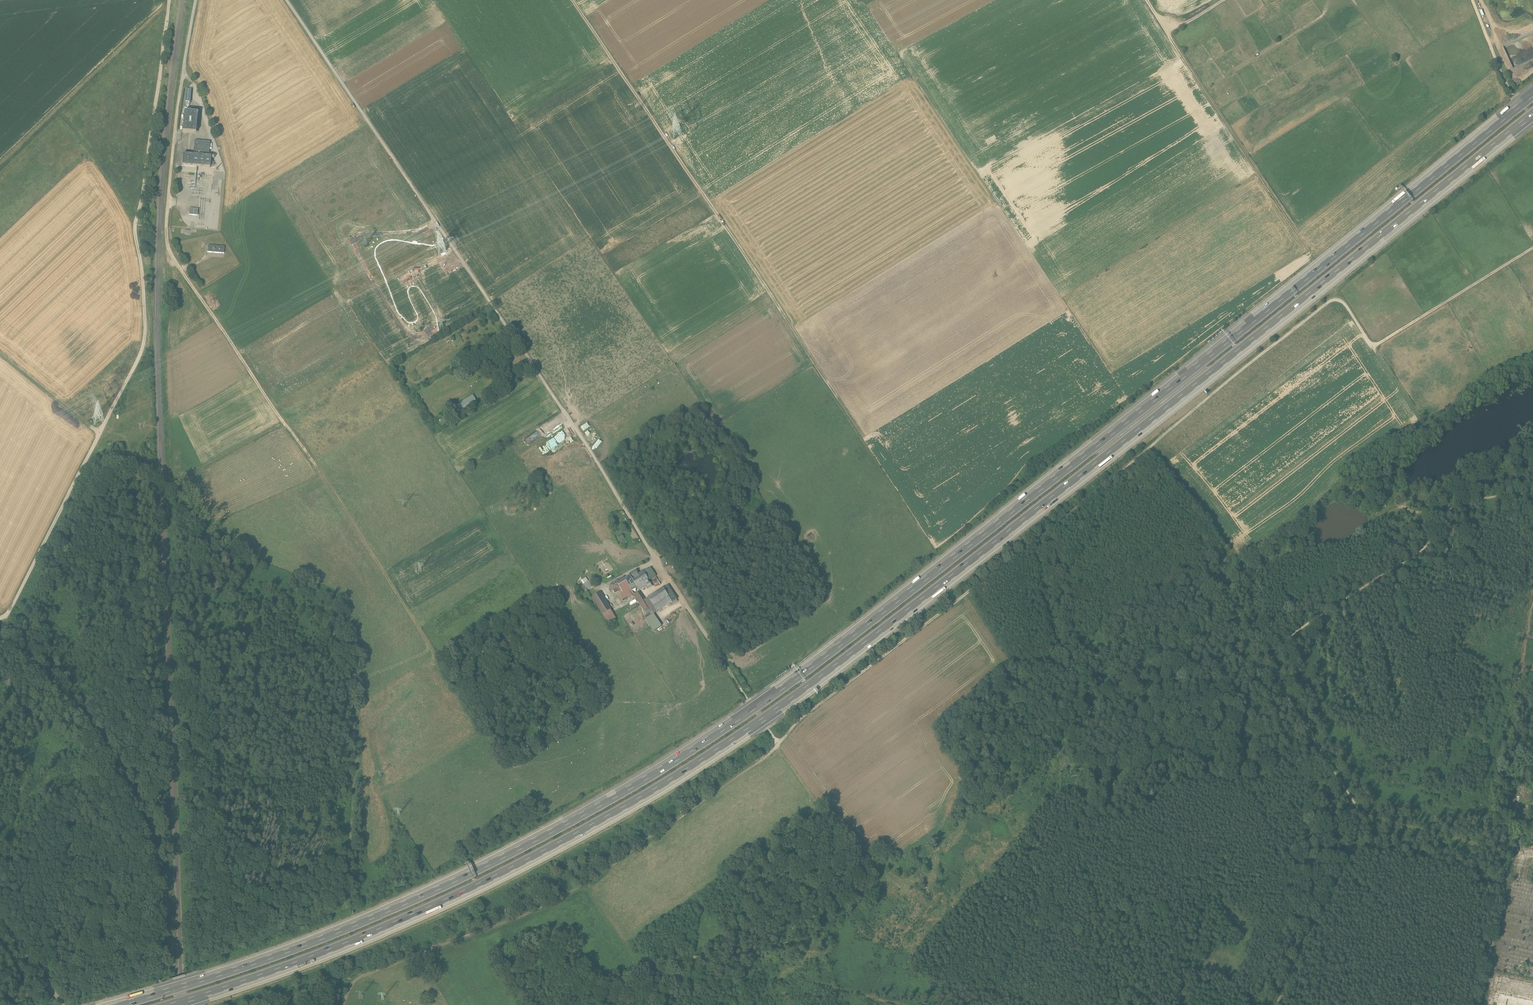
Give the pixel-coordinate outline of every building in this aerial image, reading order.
[(193,91),(186,91),(185,101),(192,101),(193,91)] [(198,114),(184,113),(183,133),(196,134),(198,114)] [(210,142),(194,140),(193,148),(210,149),(210,142)] [(211,157),(182,155),(181,166),(210,168),(211,157)] [(224,246),(206,245),(206,253),(224,253),(224,246)] [(473,396),(456,406),(461,414),(463,412),(478,403),(473,396)] [(452,414),(449,415),(443,419),(446,423),(442,425),(444,428),(449,425),(452,423),(450,420),(454,418),(452,414)] [(593,439),(596,437),(599,435),(595,430),(587,436),(589,440),(592,437),(593,439)] [(651,567),(644,572),(649,581),(657,576),(651,567)] [(636,572),(630,576),(630,577),(625,580),(627,583),(630,588),(635,585),(632,579),(638,575),(636,572)] [(638,575),(632,579),(635,585),(638,589),(640,592),(646,588),(651,585),(649,581),(644,572),(638,575)] [(624,579),(617,583),(619,587),(627,583),(625,580),(624,579)] [(588,591),(595,587),(592,581),(584,586),(588,591)] [(617,583),(610,587),(614,592),(617,590),(620,589),(619,587),(617,583)] [(627,583),(619,587),(620,589),(624,594),(620,597),(624,602),(635,596),(632,592),(630,588),(627,583)] [(677,600),(668,586),(664,588),(669,597),(672,602),(677,600)] [(664,588),(648,598),(654,606),(669,597),(664,588)] [(600,594),(592,599),(603,616),(610,611),(600,594)] [(643,601),(638,594),(635,596),(645,612),(648,610),(643,601)] [(669,597),(654,606),(657,612),(672,602),(669,597)] [(648,598),(643,601),(648,610),(650,608),(654,606),(648,598)] [(610,611),(603,616),(608,624),(616,619),(610,611)] [(654,614),(645,619),(653,631),(661,626),(654,614)] [(1498,993),(1496,1004),(1532,1004),(1532,1000),(1498,993)]
